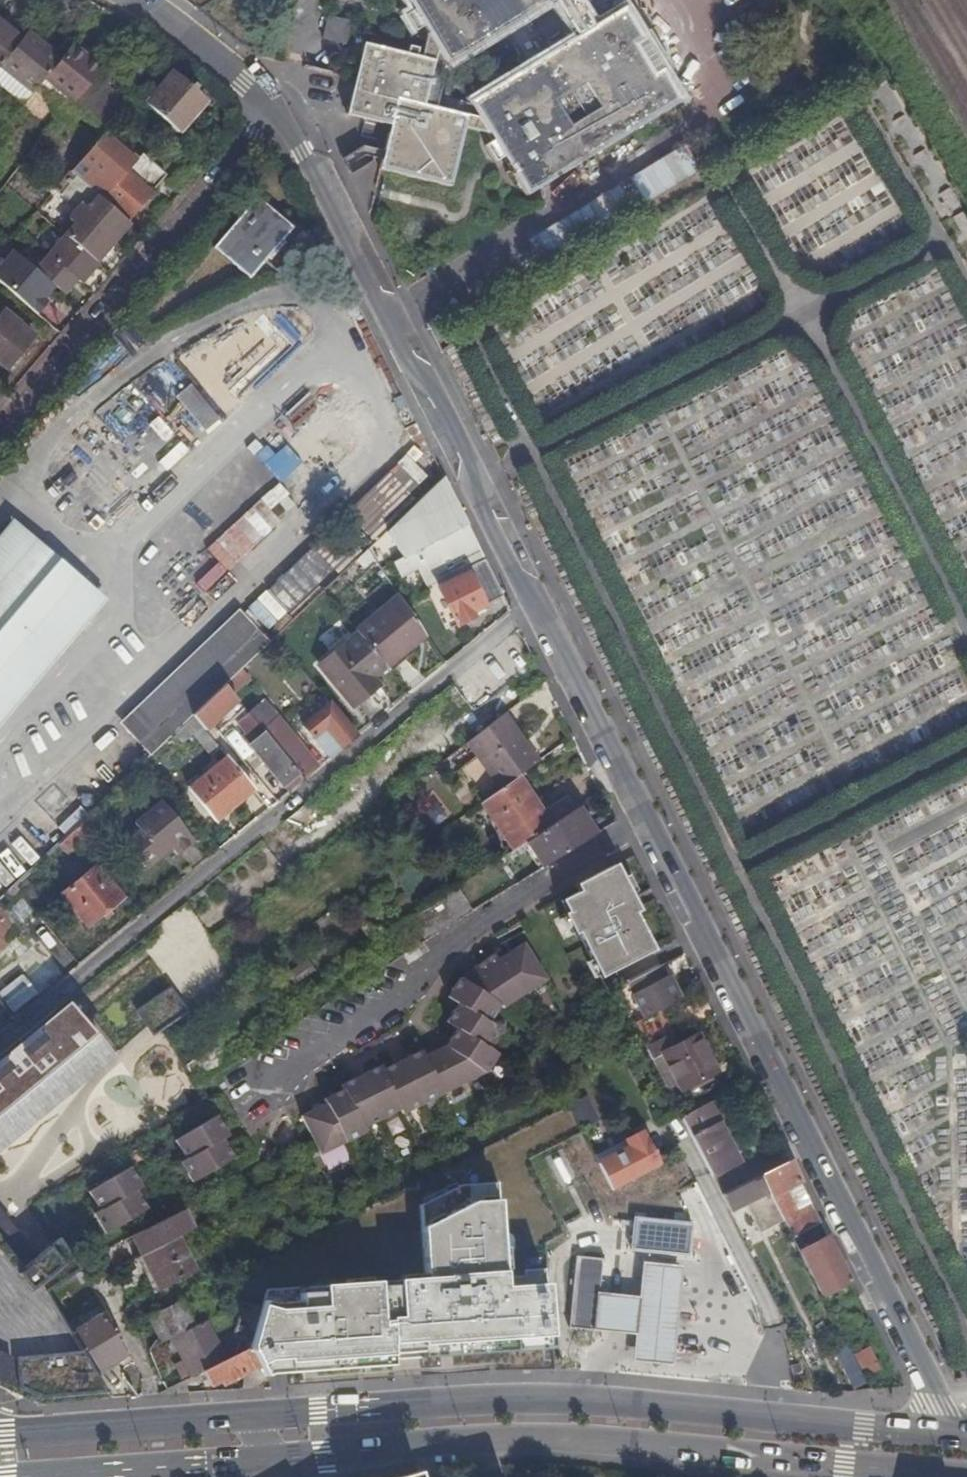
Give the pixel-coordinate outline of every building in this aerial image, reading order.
[(426,37),(466,13),(474,27),(520,0),(404,0),(426,37)] [(474,27),(466,13),(426,37),(445,69),(554,3),(558,0),(520,0),(474,27)] [(573,0),(558,0),(554,3),(576,39),(590,30),(573,0)] [(623,10),(590,30),(576,39),(468,105),(486,135),(526,111),(517,96),(563,69),(572,83),(641,40),(623,10)] [(19,43),(0,27),(0,67),(19,43)] [(30,96),(39,85),(49,72),(59,61),(26,34),(19,43),(0,67),(0,72),(30,96)] [(526,111),(486,135),(524,199),(680,104),(641,40),(572,83),(563,69),(517,96),(526,111)] [(416,98),(424,64),(361,49),(354,79),(353,83),(416,98)] [(94,77),(97,73),(68,50),(59,61),(49,72),(39,85),(68,109),(71,106),(94,77)] [(438,97),(445,69),(424,64),(416,98),(353,83),(351,91),(349,99),(384,108),(463,126),(468,105),(438,97)] [(167,123),(178,133),(208,98),(196,89),(199,86),(192,79),(189,82),(175,70),(145,105),(167,123)] [(21,108),(30,96),(0,72),(0,91),(21,108)] [(103,132),(126,105),(94,77),(71,106),(102,133),(103,132)] [(345,118),(379,126),(384,108),(349,99),(345,118)] [(448,188),(463,126),(384,108),(379,126),(388,128),(378,171),(386,173),(448,188)] [(123,218),(126,221),(166,177),(140,154),(135,160),(103,132),(102,133),(70,171),(123,218)] [(371,163),(374,151),(362,148),(348,157),(358,171),(371,163)] [(67,237),(95,261),(113,240),(108,235),(123,218),(70,171),(55,189),(77,208),(67,219),(76,227),(67,237)] [(293,227),(287,222),(256,197),(214,247),(243,273),(250,278),(265,260),(277,270),(296,247),(284,238),(293,227)] [(39,222),(43,217),(37,211),(33,216),(39,222)] [(113,240),(128,222),(126,221),(123,218),(108,235),(113,240)] [(80,282),(97,264),(95,261),(67,237),(64,235),(48,254),(52,258),(39,272),(63,294),(77,279),(80,282)] [(37,314),(46,303),(42,300),(53,286),(12,252),(2,264),(0,263),(0,284),(37,314)] [(4,312),(0,316),(0,362),(6,368),(34,336),(4,312)] [(9,394),(0,386),(0,404),(9,394)] [(482,557),(442,478),(390,527),(402,552),(392,557),(399,573),(414,565),(421,578),(428,592),(436,588),(454,625),(473,616),(471,611),(502,597),(482,557)] [(242,553),(193,503),(141,555),(162,576),(153,585),(180,613),(242,553)] [(7,546),(20,531),(10,522),(0,534),(0,554),(7,546)] [(26,536),(20,531),(7,546),(0,554),(0,567),(26,536)] [(50,557),(26,536),(0,567),(0,614),(50,557)] [(295,555),(318,579),(336,562),(313,538),(295,555)] [(372,558),(366,550),(355,560),(363,568),(372,558)] [(76,579),(50,557),(0,614),(0,668),(76,579)] [(307,588),(315,580),(295,558),(286,565),(307,588)] [(428,592),(421,578),(418,580),(444,631),(454,625),(436,588),(428,592)] [(80,582),(76,579),(0,668),(0,672),(43,623),(80,582)] [(80,582),(43,623),(0,672),(0,722),(103,602),(80,582)] [(407,650),(424,635),(420,629),(398,597),(356,633),(382,665),(404,646),(407,650)] [(261,651),(269,643),(237,610),(127,715),(153,745),(155,744),(159,748),(192,716),(224,686),(240,671),(261,651)] [(370,678),(384,666),(382,665),(356,633),(320,664),(352,703),(369,689),(364,683),(370,678)] [(224,686),(232,696),(248,680),(240,671),(224,686)] [(375,684),(370,678),(364,683),(369,689),(375,684)] [(193,717),(204,731),(236,701),(232,696),(224,686),(192,716),(193,717)] [(263,732),(277,719),(262,702),(248,714),(253,721),(263,732)] [(302,725),(329,758),(356,736),(329,704),(302,725)] [(539,761),(504,713),(467,741),(500,789),(518,776),(539,761)] [(248,714),(247,714),(236,723),(244,733),(240,735),(249,746),(252,743),(246,735),(251,730),(249,726),(253,721),(248,714)] [(193,735),(211,757),(220,749),(204,731),(193,717),(174,735),(182,745),(193,735)] [(303,780),(318,767),(277,719),(263,732),(303,780)] [(287,792),(303,780),(263,732),(253,721),(249,726),(251,730),(246,735),(252,743),(249,746),(287,792)] [(213,805),(221,815),(248,792),(223,762),(184,793),(202,815),(213,805)] [(518,776),(500,789),(481,802),(514,850),(526,842),(575,810),(566,796),(542,812),(518,776)] [(196,841),(161,800),(134,822),(141,830),(126,843),(146,867),(171,847),(178,856),(196,841)] [(210,824),(221,815),(213,805),(202,815),(210,824)] [(89,815),(79,806),(58,827),(67,836),(72,831),(83,821),(89,815)] [(592,835),(575,810),(526,842),(542,866),(592,835)] [(72,831),(80,841),(91,830),(83,821),(72,831)] [(66,854),(80,841),(72,831),(67,836),(57,845),(66,854)] [(636,912),(634,907),(615,916),(611,908),(630,898),(613,865),(573,886),(576,892),(557,901),(563,913),(560,914),(570,934),(573,933),(596,978),(652,951),(632,914),(636,912)] [(121,898),(95,867),(61,895),(87,926),(121,898)] [(24,878),(15,886),(28,901),(37,893),(24,878)] [(25,900),(14,886),(5,895),(12,902),(17,907),(25,900)] [(422,941),(468,913),(453,890),(408,919),(422,941)] [(615,916),(634,907),(630,898),(611,908),(615,916)] [(27,920),(36,912),(25,900),(17,907),(27,917),(26,918),(27,920)] [(5,909),(20,924),(26,918),(27,917),(17,907),(12,902),(5,909)] [(21,925),(20,924),(5,909),(0,904),(0,917),(14,932),(21,925)] [(15,933),(14,932),(0,917),(0,948),(15,933)] [(428,1086),(494,1051),(488,1047),(500,1030),(489,1022),(500,1006),(503,1008),(547,980),(523,943),(498,959),(494,954),(459,977),(445,998),(456,1006),(444,1023),(455,1030),(444,1047),(423,1057),(420,1051),(382,1070),(379,1066),(339,1086),(341,1091),(322,1100),(324,1105),(299,1117),(313,1144),(428,1086)] [(418,955),(414,947),(400,955),(405,963),(418,955)] [(315,970),(308,958),(290,970),(298,982),(315,970)] [(676,1001),(659,967),(653,970),(670,1003),(676,1001)] [(670,1003),(653,970),(625,984),(642,1018),(658,1010),(670,1003)] [(149,1031),(181,1008),(167,988),(134,1010),(149,1031)] [(108,1056),(64,1001),(0,1054),(0,1145),(108,1056)] [(676,1047),(658,1010),(642,1018),(632,1024),(651,1060),(664,1053),(676,1047)] [(576,1020),(571,1012),(554,1021),(559,1030),(576,1020)] [(576,1020),(559,1030),(563,1039),(581,1029),(576,1020)] [(696,1036),(689,1040),(707,1074),(714,1070),(696,1036)] [(186,1065),(197,1083),(240,1056),(229,1037),(186,1065)] [(707,1074),(689,1040),(676,1047),(664,1053),(681,1087),(707,1074)] [(499,1054),(494,1051),(428,1086),(313,1144),(319,1156),(365,1133),(363,1129),(400,1112),(402,1115),(485,1075),(499,1054)] [(681,1087),(664,1053),(651,1060),(668,1094),(681,1087)] [(682,1121),(720,1196),(735,1188),(727,1171),(738,1165),(719,1126),(729,1122),(718,1102),(682,1121)] [(228,1137),(216,1117),(174,1142),(184,1159),(179,1163),(191,1184),(233,1159),(222,1141),(228,1137)] [(590,1157),(610,1192),(660,1164),(639,1128),(590,1157)] [(139,1143),(131,1148),(136,1157),(144,1152),(139,1143)] [(759,1176),(784,1163),(776,1149),(752,1161),(753,1163),(759,1176)] [(798,1181),(789,1161),(784,1163),(759,1176),(782,1220),(791,1239),(820,1224),(810,1205),(796,1213),(784,1189),(798,1181)] [(745,1183),(759,1176),(753,1163),(739,1171),(745,1183)] [(104,1236),(146,1210),(136,1192),(142,1188),(130,1168),(87,1194),(97,1211),(92,1215),(104,1236)] [(720,1196),(728,1211),(746,1203),(759,1230),(782,1220),(759,1176),(745,1183),(735,1188),(720,1196)] [(183,1211),(129,1239),(138,1256),(174,1239),(194,1230),(183,1211)] [(628,1217),(626,1252),(685,1255),(687,1220),(628,1217)] [(447,1291),(452,1288),(469,1280),(495,1275),(496,1285),(519,1282),(513,1223),(491,1225),(492,1233),(457,1243),(452,1233),(424,1247),(437,1272),(447,1291)] [(109,1398),(94,1373),(72,1334),(47,1293),(81,1269),(78,1264),(60,1238),(19,1268),(0,1246),(0,1387),(36,1403),(109,1398)] [(820,1295),(848,1281),(827,1238),(799,1253),(820,1295)] [(174,1239),(138,1256),(152,1286),(188,1267),(174,1239)] [(252,1340),(250,1344),(260,1347),(269,1349),(278,1314),(321,1293),(303,1260),(281,1271),(273,1255),(253,1265),(265,1291),(263,1301),(252,1340)] [(599,1293),(603,1259),(576,1256),(569,1328),(596,1330),(599,1293)] [(92,1259),(80,1265),(86,1276),(98,1269),(92,1259)] [(596,1330),(635,1334),(633,1362),(673,1365),(683,1267),(642,1263),(639,1297),(599,1293),(596,1330)] [(454,1293),(452,1288),(447,1291),(437,1272),(400,1291),(341,1295),(344,1344),(346,1371),(421,1366),(419,1339),(417,1312),(454,1293)] [(158,1313),(171,1339),(205,1322),(192,1296),(158,1313)] [(240,1336),(252,1340),(263,1301),(252,1298),(240,1336)] [(72,1334),(94,1373),(128,1353),(105,1313),(72,1334)] [(158,1313),(149,1317),(162,1343),(171,1339),(158,1313)] [(172,1364),(181,1382),(203,1371),(225,1360),(205,1322),(171,1339),(181,1358),(172,1364)] [(269,1349),(260,1347),(258,1356),(267,1358),(269,1349)] [(242,1376),(240,1390),(270,1388),(249,1348),(225,1360),(203,1371),(211,1386),(222,1381),(224,1385),(242,1376)] [(851,1355),(862,1378),(876,1371),(864,1348),(851,1355)] [(856,1366),(849,1352),(836,1358),(843,1372),(856,1366)]
